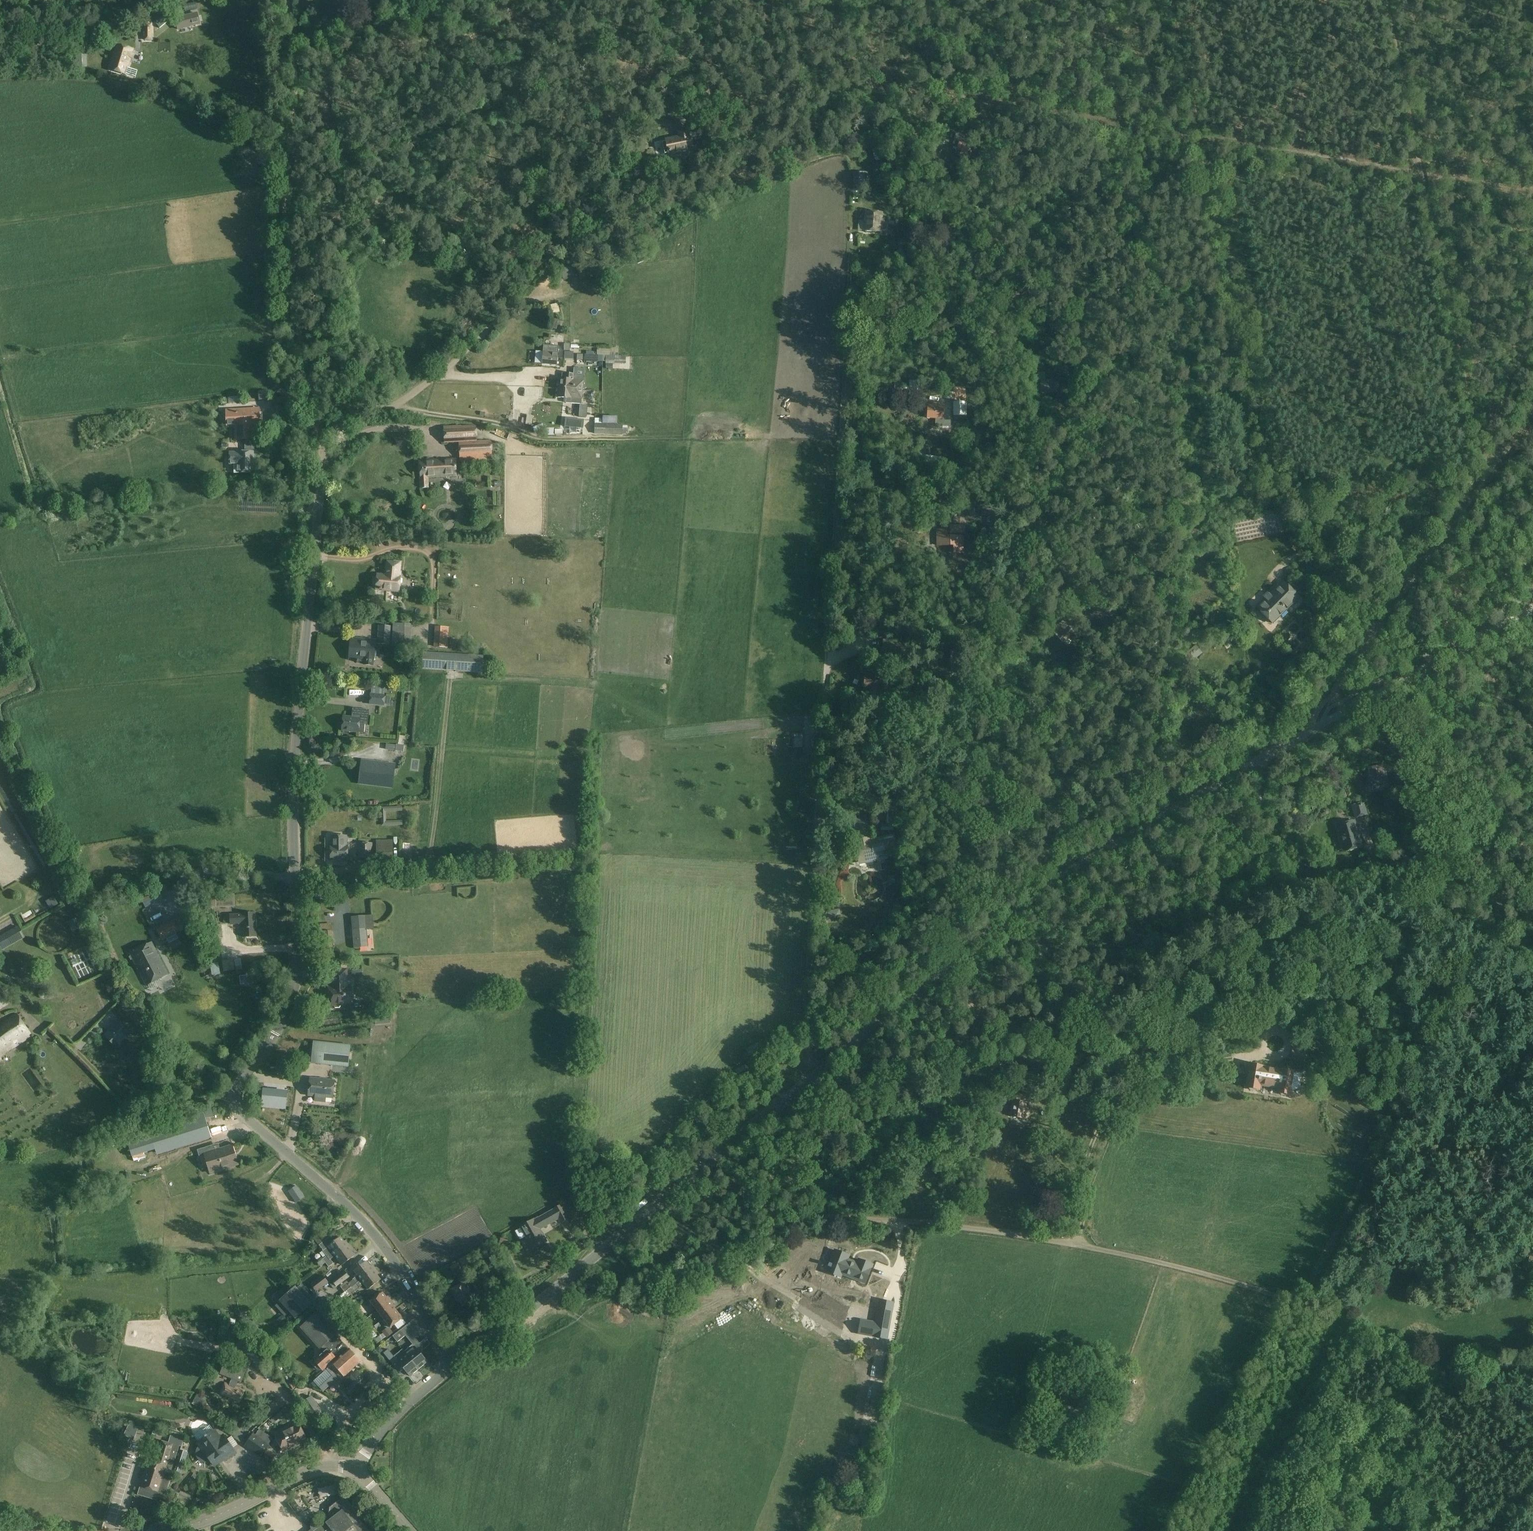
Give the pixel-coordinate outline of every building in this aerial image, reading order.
[(178,29),(200,24),(197,13),(176,19),(178,29)] [(152,41),(153,20),(144,21),(144,41),(152,41)] [(127,74),(133,51),(117,46),(110,70),(127,74)] [(707,121),(694,112),(689,119),(701,128),(707,121)] [(669,156),(692,151),(688,130),(678,132),(680,138),(666,140),(669,156)] [(959,159),(966,161),(972,139),(955,134),(953,141),(958,143),(956,150),(961,151),(959,159)] [(866,190),(866,173),(853,173),(853,190),(866,190)] [(892,203),(903,199),(901,193),(890,198),(892,203)] [(865,232),(881,232),(882,214),(866,213),(865,232)] [(565,281),(575,276),(571,266),(560,270),(565,281)] [(542,364),(557,366),(559,347),(544,345),(542,364)] [(559,379),(558,389),(567,389),(567,387),(573,387),(573,390),(583,390),(585,390),(587,388),(587,384),(586,383),(583,383),(583,381),(574,380),(575,374),(565,374),(562,374),(562,379),(559,379)] [(1053,396),(1053,380),(1043,380),(1043,374),(1037,374),(1037,380),(1039,380),(1039,396),(1053,396)] [(567,389),(558,389),(558,398),(582,400),(583,390),(573,390),(573,387),(567,387),(567,389)] [(954,417),(967,416),(967,403),(954,403),(954,417)] [(927,418),(936,419),(935,427),(951,427),(951,419),(943,419),(944,408),(928,407),(927,418)] [(235,441),(257,439),(256,427),(261,426),(260,409),(226,411),(226,428),(234,428),(235,441)] [(583,415),(565,414),(564,421),(582,423),(583,415)] [(543,423),(532,427),(534,432),(545,429),(543,423)] [(623,436),(623,425),(605,424),(605,435),(623,436)] [(476,427),(444,428),(445,442),(477,441),(476,427)] [(459,443),(460,459),(493,457),(492,441),(459,443)] [(238,473),(254,473),(254,464),(256,464),(257,456),(254,455),(254,453),(238,453),(230,453),(230,465),(238,465),(238,473)] [(420,461),(421,478),(422,488),(428,488),(428,478),(456,476),(455,459),(420,461)] [(945,538),(945,530),(938,530),(938,546),(956,545),(956,553),(963,553),(962,537),(945,538)] [(376,589),(400,592),(401,577),(400,577),(401,563),(388,562),(387,575),(378,574),(376,589)] [(1273,623),(1297,598),(1282,583),(1274,591),(1273,590),(1256,607),(1273,623)] [(393,624),(392,650),(410,651),(412,625),(393,624)] [(379,626),(378,644),(391,645),(392,627),(379,626)] [(1063,643),(1074,634),(1069,627),(1057,636),(1063,643)] [(1030,640),(1025,631),(1019,635),(1025,643),(1030,640)] [(351,646),(350,659),(365,661),(365,665),(374,666),(376,641),(352,639),(352,646),(351,646)] [(1196,646),(1183,657),(1189,665),(1203,654),(1196,646)] [(421,651),(420,670),(484,674),(484,655),(421,651)] [(883,691),(884,675),(882,675),(882,668),(870,667),(869,674),(862,673),(862,677),(860,678),(859,679),(859,683),(859,685),(861,686),(861,690),(867,690),(867,694),(879,695),(879,691),(883,691)] [(385,696),(371,695),(370,705),(384,706),(385,696)] [(360,725),(368,725),(369,710),(353,709),(352,718),(344,717),(343,731),(359,732),(360,725)] [(405,756),(415,758),(418,744),(407,742),(405,756)] [(377,785),(387,787),(392,787),(394,774),(395,765),(362,761),(359,783),(369,784),(377,785)] [(1371,784),(1387,782),(1384,766),(1369,768),(1371,784)] [(1351,805),(1355,819),(1368,815),(1364,803),(1362,804),(1361,802),(1351,805)] [(888,806),(887,830),(894,830),(894,824),(896,824),(897,807),(888,806)] [(894,836),(871,841),(869,831),(871,830),(867,816),(849,819),(852,834),(854,834),(856,843),(855,844),(859,863),(887,857),(886,850),(896,848),(894,836)] [(1341,819),(1334,821),(1343,852),(1362,846),(1354,820),(1342,823),(1341,819)] [(331,836),(331,840),(331,861),(348,860),(348,836),(331,836)] [(393,841),(377,841),(377,859),(393,859),(393,841)] [(359,844),(359,859),(373,859),(373,843),(359,844)] [(162,899),(158,891),(140,900),(144,906),(151,902),(152,904),(162,899)] [(216,907),(235,907),(234,894),(215,895),(216,907)] [(97,915),(94,907),(87,910),(90,918),(97,915)] [(238,952),(238,941),(237,935),(237,930),(243,928),(230,928),(229,923),(229,919),(227,910),(221,910),(221,920),(225,932),(225,939),(229,952),(238,952)] [(832,911),(825,913),(828,923),(835,921),(832,911)] [(231,925),(244,924),(245,937),(256,936),(255,913),(231,915),(231,925)] [(83,926),(78,916),(69,921),(74,931),(83,926)] [(185,917),(175,922),(174,921),(157,929),(162,942),(180,933),(190,927),(185,917)] [(20,928),(0,939),(0,953),(26,939),(20,928)] [(368,947),(367,929),(354,930),(355,948),(368,947)] [(333,948),(331,931),(321,932),(322,949),(333,948)] [(131,954),(147,985),(168,975),(152,943),(131,954)] [(348,969),(333,970),(333,983),(335,983),(335,987),(328,987),(329,998),(332,997),(333,1006),(353,1006),(352,987),(348,987),(348,969)] [(362,970),(353,970),(353,978),(363,978),(363,981),(374,980),(374,972),(362,972),(362,970)] [(253,975),(240,976),(241,985),(254,983),(253,975)] [(0,986),(0,1009),(11,1002),(0,986)] [(244,1011),(231,1017),(234,1024),(247,1018),(244,1011)] [(32,1035),(19,1014),(0,1026),(0,1056),(32,1035)] [(104,1037),(117,1049),(132,1034),(118,1022),(104,1037)] [(351,1047),(327,1044),(315,1043),(313,1063),(325,1064),(349,1066),(351,1047)] [(1300,1064),(1302,1052),(1294,1051),(1292,1063),(1300,1064)] [(1251,1065),(1247,1088),(1249,1088),(1250,1090),(1254,1091),(1256,1089),(1258,1090),(1259,1084),(1279,1087),(1278,1093),(1280,1093),(1281,1095),(1285,1095),(1287,1094),(1289,1095),(1290,1089),(1295,1089),(1299,1087),(1300,1082),(1301,1077),(1292,1076),(1293,1072),(1282,1070),(1282,1071),(1262,1068),(1262,1067),(1251,1065)] [(1000,1075),(1019,1080),(1021,1073),(1002,1068),(1000,1075)] [(269,1087),(274,1079),(269,1076),(264,1084),(269,1087)] [(334,1098),(335,1081),(311,1078),(309,1095),(334,1098)] [(262,1107),(286,1109),(287,1094),(263,1092),(262,1107)] [(1013,1102),(1010,1116),(1027,1119),(1028,1112),(1024,1112),(1026,1103),(1017,1101),(1017,1097),(1012,1096),(1011,1101),(1013,1102)] [(127,1140),(133,1157),(156,1150),(158,1155),(210,1139),(203,1117),(127,1140)] [(200,1157),(205,1156),(211,1174),(238,1165),(232,1145),(220,1149),(219,1143),(197,1150),(200,1157)] [(297,1186),(288,1191),(297,1203),(305,1197),(297,1186)] [(521,1227),(528,1239),(522,1243),(527,1252),(533,1248),(533,1249),(547,1242),(541,1230),(559,1220),(561,1223),(570,1218),(562,1205),(538,1218),(521,1227)] [(331,1260),(336,1256),(350,1245),(348,1241),(345,1243),(341,1237),(335,1242),(331,1236),(320,1245),(328,1256),(331,1260)] [(508,1241),(501,1239),(499,1245),(506,1247),(508,1241)] [(353,1249),(350,1245),(336,1256),(343,1265),(355,1256),(351,1250),(353,1249)] [(893,1250),(874,1250),(874,1264),(878,1264),(877,1273),(892,1273),(893,1250)] [(858,1261),(857,1265),(846,1260),(846,1258),(834,1254),(830,1265),(828,1264),(827,1267),(830,1268),(831,1267),(841,1271),(840,1274),(852,1278),(853,1274),(866,1279),(871,1266),(858,1261)] [(354,1280),(357,1284),(376,1269),(373,1265),(371,1267),(367,1262),(355,1271),(359,1276),(354,1280)] [(403,1266),(410,1276),(414,1274),(407,1263),(403,1266)] [(772,1263),(762,1270),(765,1275),(776,1268),(772,1263)] [(360,1288),(365,1285),(369,1290),(381,1280),(377,1275),(379,1273),(376,1269),(357,1284),(360,1288)] [(334,1281),(338,1286),(349,1278),(345,1272),(344,1273),(334,1281)] [(329,1284),(328,1282),(323,1276),(311,1285),(317,1293),(329,1284)] [(451,1290),(458,1303),(461,1302),(463,1307),(474,1301),(469,1292),(471,1291),(466,1282),(451,1290)] [(360,1288),(357,1284),(352,1288),(348,1291),(351,1295),(355,1292),(360,1288)] [(495,1287),(502,1298),(507,1295),(501,1284),(495,1287)] [(290,1294),(285,1289),(275,1297),(282,1305),(283,1304),(296,1318),(310,1305),(296,1289),(290,1294)] [(378,1311),(391,1300),(389,1297),(387,1298),(383,1293),(371,1302),(378,1311)] [(347,1298),(335,1308),(342,1317),(354,1308),(347,1298)] [(378,1311),(384,1319),(396,1310),(393,1305),(394,1304),(391,1300),(378,1311)] [(892,1303),(880,1301),(876,1324),(861,1321),(859,1333),(886,1338),(892,1303)] [(396,1310),(384,1319),(391,1328),(405,1318),(402,1314),(400,1315),(396,1310)] [(320,1348),(335,1335),(336,1335),(318,1315),(302,1328),(320,1348)] [(369,1323),(363,1316),(354,1324),(359,1330),(369,1323)] [(233,1345),(236,1327),(227,1325),(224,1344),(233,1345)] [(383,1334),(386,1337),(387,1338),(393,1333),(388,1327),(382,1332),(383,1334)] [(415,1347),(418,1351),(423,1347),(405,1327),(400,1331),(412,1345),(415,1348),(415,1347)] [(349,1351),(335,1335),(320,1348),(325,1353),(328,1350),(336,1359),(338,1361),(349,1351)] [(423,1347),(433,1345),(431,1338),(422,1340),(423,1347)] [(404,1352),(407,1355),(419,1370),(428,1362),(418,1351),(415,1347),(415,1348),(412,1345),(404,1352)] [(315,1362),(323,1370),(336,1359),(328,1350),(325,1353),(315,1362)] [(334,1364),(328,1370),(339,1382),(345,1377),(361,1363),(349,1350),(349,1351),(338,1361),(334,1364)] [(411,1377),(419,1370),(407,1355),(398,1362),(389,1350),(384,1354),(399,1372),(404,1368),(411,1377)] [(236,1388),(239,1381),(241,1382),(246,1370),(226,1362),(221,1374),(232,1379),(230,1385),(226,1384),(222,1394),(241,1401),(245,1392),(236,1388)] [(352,1373),(345,1379),(349,1384),(356,1379),(352,1373)] [(328,1380),(332,1386),(337,1383),(333,1377),(328,1380)] [(1123,1416),(1129,1395),(1125,1393),(1122,1402),(1115,1400),(1111,1413),(1123,1416)] [(303,1404),(316,1424),(325,1418),(312,1398),(303,1404)] [(190,1420),(193,1430),(202,1426),(198,1417),(190,1420)] [(134,1441),(140,1428),(130,1426),(125,1435),(134,1441)] [(284,1451),(306,1440),(299,1427),(277,1438),(284,1451)] [(209,1462),(211,1461),(215,1466),(224,1459),(225,1461),(236,1453),(224,1436),(220,1439),(214,1431),(207,1436),(205,1437),(206,1437),(199,1442),(201,1446),(199,1448),(198,1449),(197,1451),(197,1453),(197,1455),(197,1457),(198,1459),(200,1460),(201,1461),(203,1462),(205,1463),(207,1462),(209,1462)] [(184,1438),(172,1434),(170,1440),(183,1443),(184,1438)] [(253,1435),(246,1446),(261,1456),(269,1446),(253,1435)] [(141,1487),(159,1492),(165,1472),(171,1473),(173,1468),(167,1466),(171,1455),(176,1457),(179,1447),(163,1441),(159,1453),(159,1452),(156,1462),(149,1460),(141,1487)] [(180,1450),(173,1471),(182,1474),(189,1453),(180,1450)] [(360,1517),(361,1515),(349,1499),(340,1498),(328,1507),(327,1516),(331,1520),(327,1523),(326,1522),(314,1530),(371,1530),(360,1517)]
